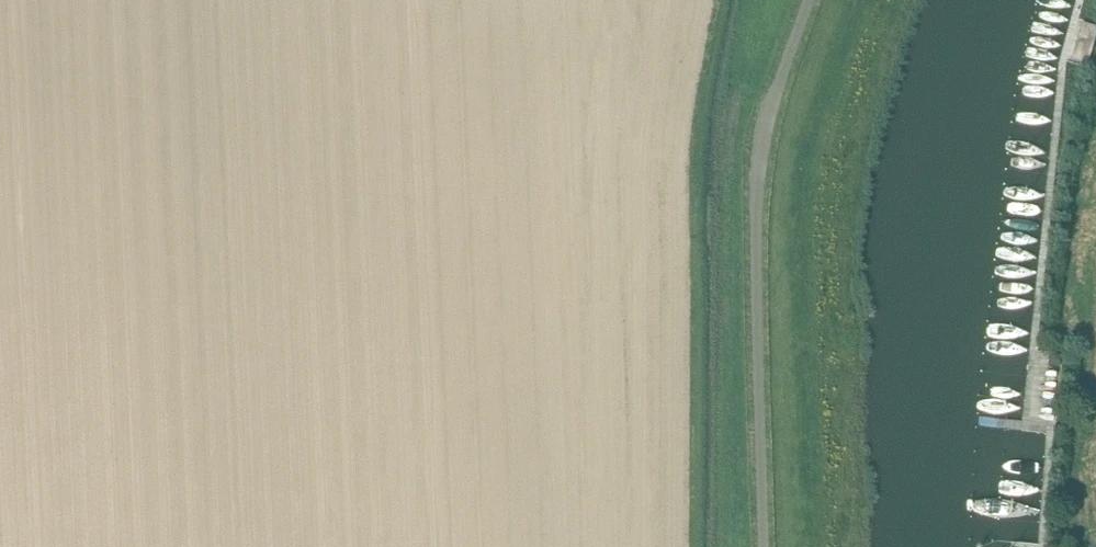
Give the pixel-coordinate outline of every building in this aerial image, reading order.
[(1071,60),(1076,62),(1088,65),(1095,36),(1095,27),(1085,25),(1081,23),(1071,60)]
